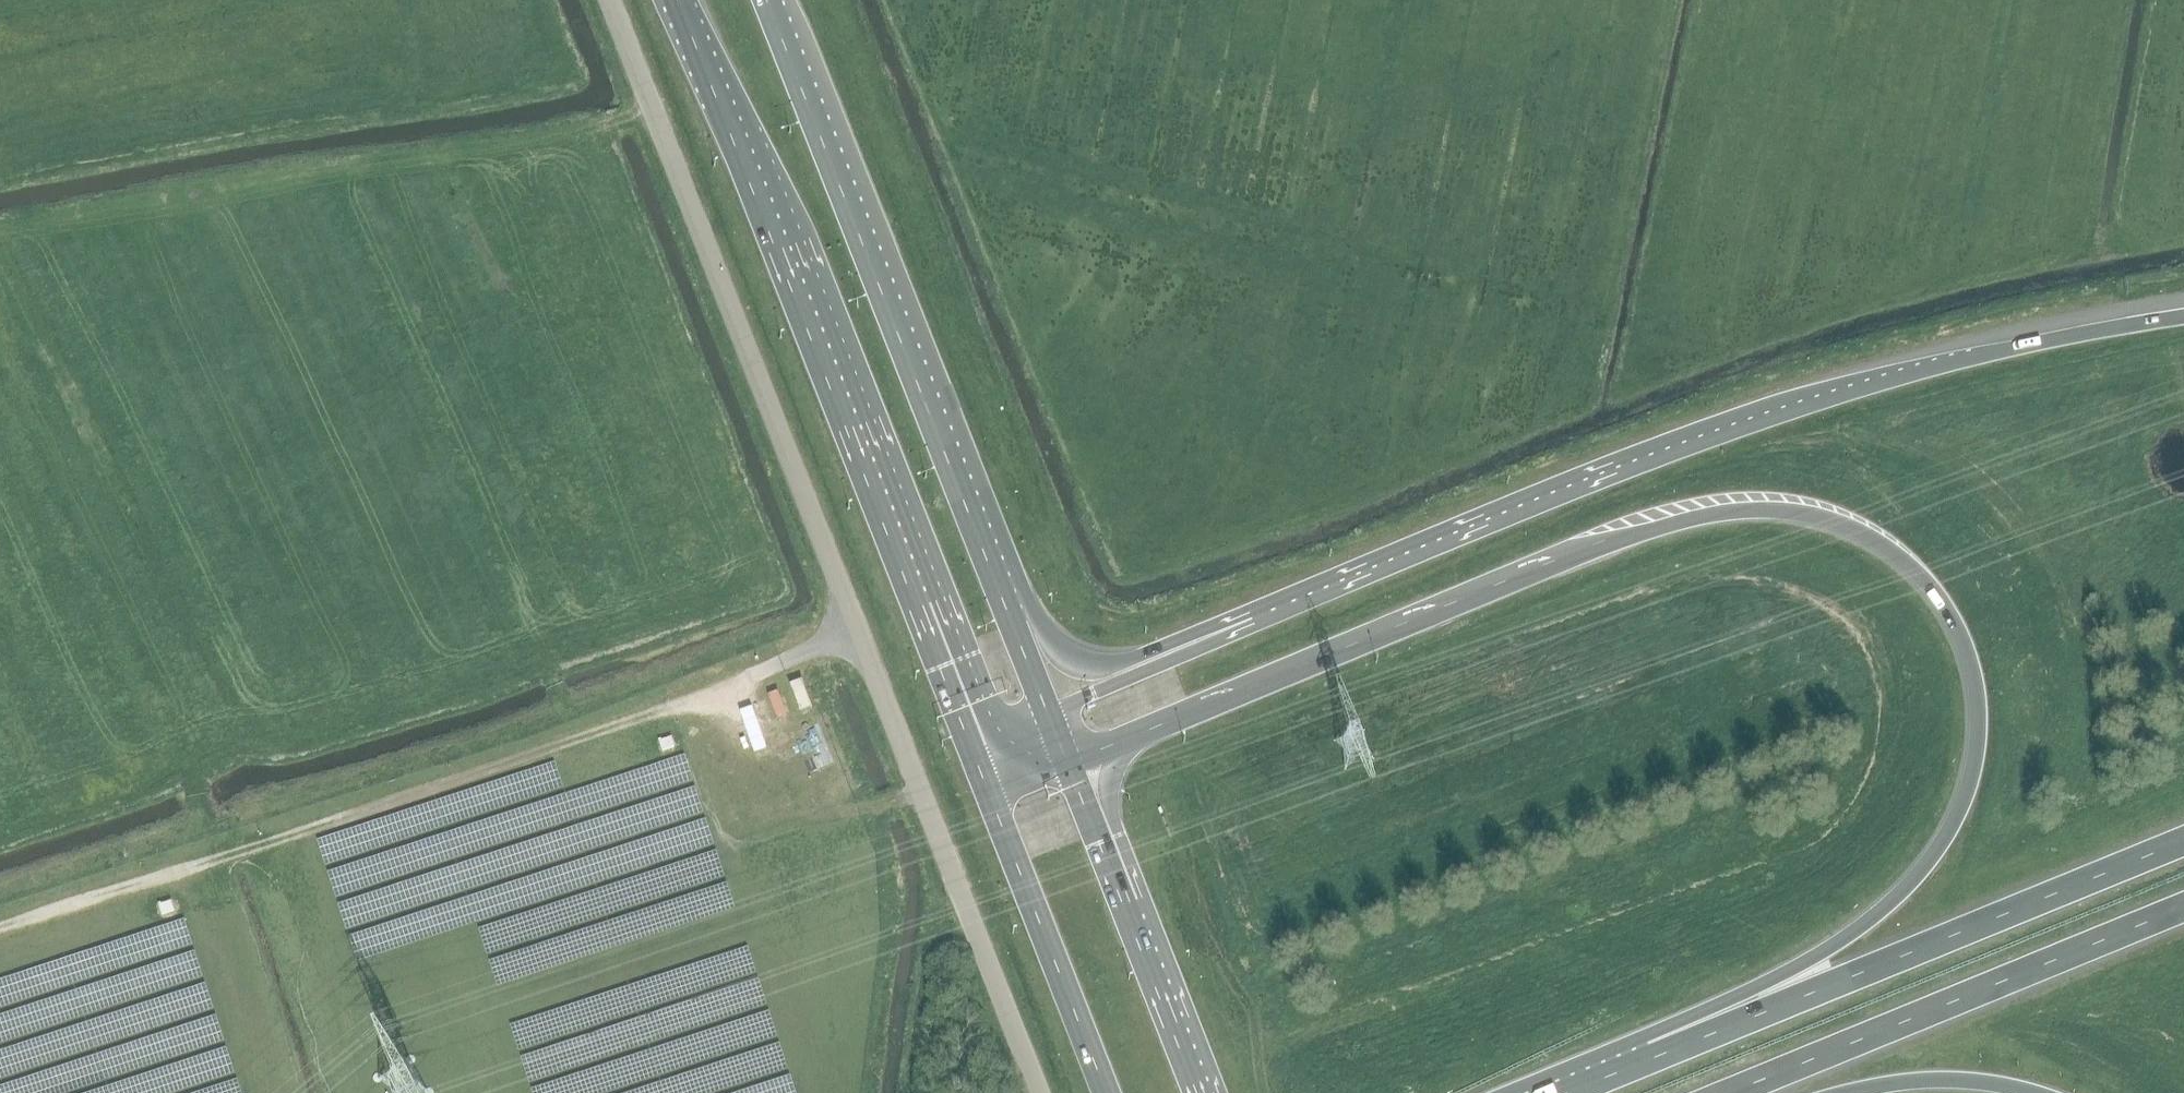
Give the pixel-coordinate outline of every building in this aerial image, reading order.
[(812,707),(801,679),(789,683),(800,712),(812,707)] [(825,721),(799,729),(821,798),(847,790),(825,721)] [(661,751),(674,746),(671,736),(658,740),(661,751)] [(161,914),(174,910),(171,900),(158,905),(161,914)]
